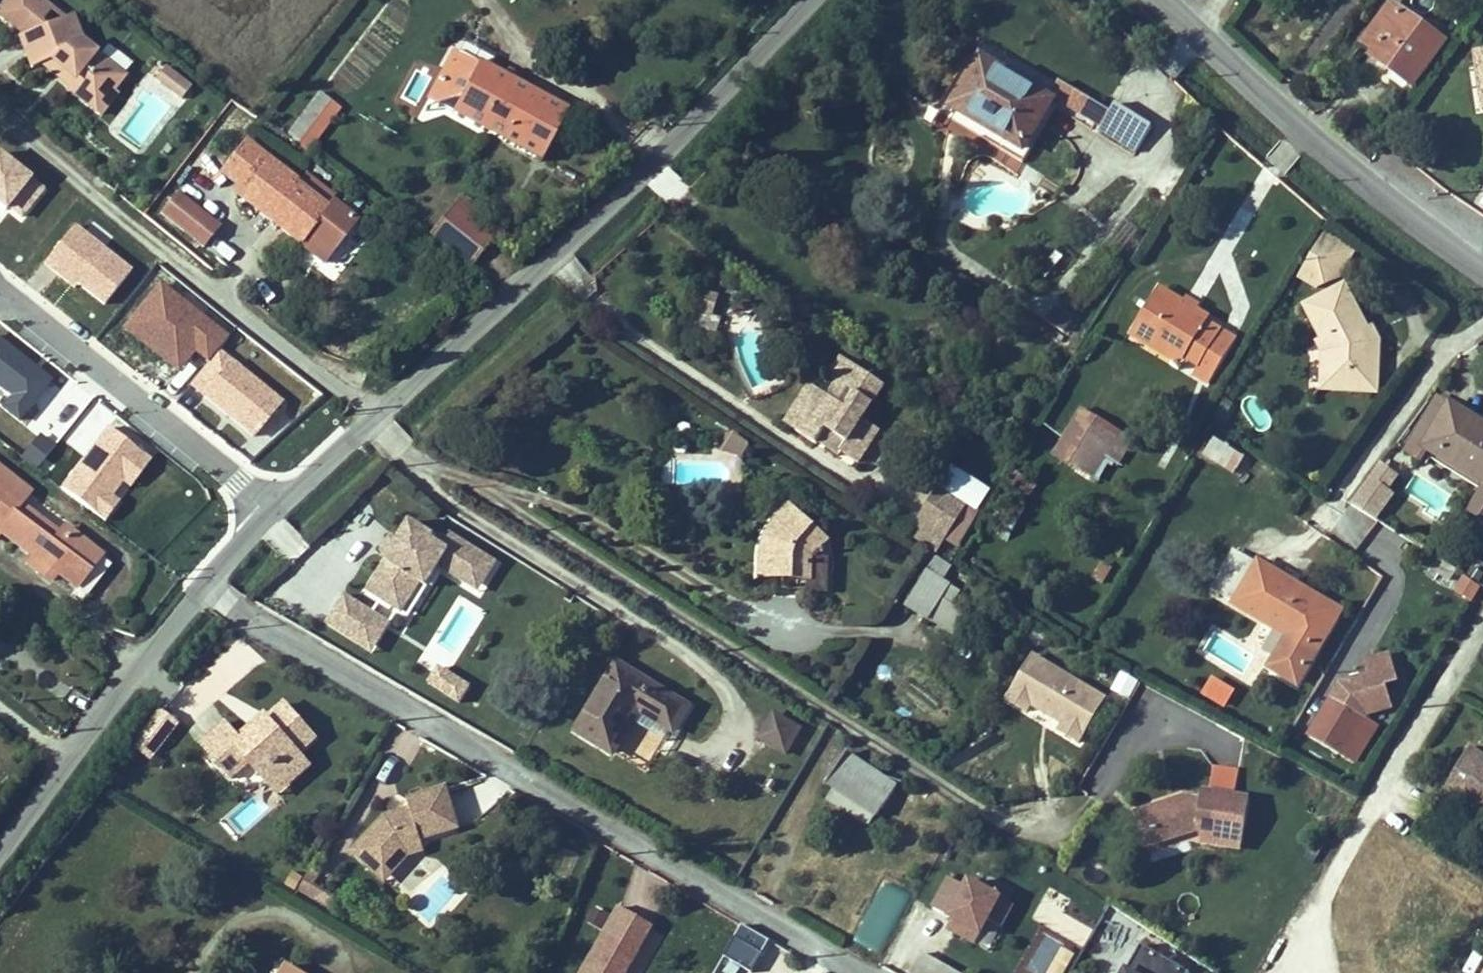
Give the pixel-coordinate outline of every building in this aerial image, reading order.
[(1391,3),(1364,41),(1376,49),(1371,55),(1390,68),(1393,63),(1417,80),(1444,42),(1391,3)] [(103,94),(115,92),(126,78),(100,58),(82,45),(73,20),(22,38),(33,71),(42,69),(56,79),(61,73),(65,77),(70,92),(91,109),(103,94)] [(1482,66),(1482,51),(1472,53),(1474,67),(1482,66)] [(435,82),(441,85),(432,103),(539,162),(567,112),(459,53),(449,71),(443,67),(435,82)] [(959,97),(983,112),(974,125),(1019,154),(1053,102),(982,60),(959,97)] [(1417,80),(1393,63),(1390,68),(1413,85),(1417,80)] [(171,90),(181,78),(166,67),(156,79),(171,90)] [(181,78),(171,90),(180,97),(190,85),(181,78)] [(103,117),(120,96),(115,92),(103,94),(91,109),(103,117)] [(298,146),(331,104),(318,94),(286,138),(298,146)] [(950,110),(974,125),(983,112),(959,97),(950,110)] [(1152,126),(1116,103),(1099,130),(1136,153),(1152,126)] [(307,154),(340,110),(331,104),(298,146),(307,154)] [(332,199),(303,176),(296,186),(325,209),(329,202),(332,199)] [(299,244),(305,236),(330,256),(356,224),(329,202),(325,209),(296,186),(269,220),(299,244)] [(191,240),(207,220),(177,194),(161,214),(191,240)] [(485,222),(458,202),(451,210),(478,230),(485,222)] [(478,230),(451,210),(433,235),(470,263),(488,239),(492,242),(502,228),(488,218),(485,222),(478,230)] [(207,220),(191,240),(202,249),(219,230),(207,220)] [(1333,277),(1349,250),(1323,234),(1298,277),(1312,286),(1333,277)] [(299,244),(324,264),(330,256),(305,236),(299,244)] [(1304,305),(1318,336),(1314,338),(1325,352),(1323,374),(1350,375),(1349,394),(1382,396),(1382,377),(1367,378),(1368,365),(1367,351),(1362,340),(1368,338),(1367,330),(1344,285),(1304,305)] [(699,293),(693,321),(703,323),(705,317),(716,320),(720,303),(706,300),(707,295),(699,293)] [(1157,294),(1135,333),(1183,362),(1199,371),(1194,380),(1209,388),(1234,345),(1203,327),(1206,323),(1157,294)] [(1078,329),(1060,318),(1052,332),(1070,342),(1078,329)] [(1177,371),(1183,362),(1135,333),(1130,343),(1177,371)] [(1367,378),(1382,377),(1383,364),(1381,349),(1376,336),(1368,338),(1362,340),(1367,351),(1368,365),(1367,378)] [(1307,393),(1349,394),(1350,375),(1323,374),(1325,352),(1314,338),(1304,342),(1310,361),(1307,393)] [(846,391),(858,373),(850,368),(837,386),(846,391)] [(1109,386),(1082,370),(1033,454),(1076,479),(1066,496),(1098,515),(1137,450),(1088,421),(1109,386)] [(835,407),(826,400),(800,436),(822,452),(832,438),(852,452),(848,459),(863,470),(886,438),(870,426),(891,396),(858,373),(846,391),(835,407)] [(788,427),(800,436),(826,400),(814,391),(788,427)] [(1436,393),(1402,449),(1425,462),(1431,453),(1482,485),(1482,418),(1449,397),(1448,400),(1436,393)] [(728,430),(719,444),(740,458),(749,444),(728,430)] [(1235,473),(1245,454),(1213,437),(1202,455),(1235,473)] [(1377,520),(1396,494),(1390,490),(1400,475),(1379,460),(1350,501),(1377,520)] [(20,505),(29,495),(0,473),(0,534),(31,558),(27,563),(51,581),(57,574),(86,597),(110,567),(63,531),(60,536),(52,545),(13,515),(20,505)] [(1468,511),(1482,520),(1482,486),(1468,511)] [(977,514),(952,498),(926,534),(951,551),(977,514)] [(52,545),(60,536),(20,505),(13,515),(52,545)] [(977,514),(951,551),(964,559),(989,523),(977,514)] [(476,592),(494,563),(443,535),(440,541),(404,519),(360,592),(402,618),(433,566),(476,592)] [(770,582),(819,585),(819,594),(834,595),(839,565),(832,563),(836,547),(804,520),(782,536),(770,582)] [(951,551),(926,534),(919,545),(944,562),(951,551)] [(1232,559),(1220,581),(1245,595),(1258,573),(1232,559)] [(1330,640),(1339,624),(1299,602),(1301,597),(1258,573),(1245,595),(1220,581),(1210,600),(1290,643),(1272,675),(1301,690),(1319,657),(1313,653),(1322,636),(1330,640)] [(1481,585),(1462,574),(1453,590),(1473,599),(1481,585)] [(960,596),(938,583),(916,615),(938,629),(960,596)] [(370,655),(388,625),(340,597),(322,626),(370,655)] [(1299,602),(1339,624),(1342,618),(1301,597),(1299,602)] [(676,732),(694,703),(618,655),(573,727),(616,754),(637,720),(665,738),(671,729),(676,732)] [(469,686),(439,668),(429,684),(459,702),(469,686)] [(1037,669),(1012,714),(1032,725),(1036,718),(1068,736),(1065,743),(1085,755),(1110,710),(1037,669)] [(1129,696),(1135,677),(1119,672),(1113,691),(1129,696)] [(1202,695),(1226,705),(1233,687),(1209,678),(1202,695)] [(239,778),(256,764),(269,777),(285,762),(296,774),(314,758),(307,750),(321,735),(292,700),(275,715),(249,738),(244,732),(234,720),(208,743),(239,778)] [(1310,741),(1344,761),(1366,726),(1331,706),(1310,741)] [(186,721),(169,709),(159,723),(175,736),(186,721)] [(249,738),(275,715),(269,709),(244,732),(249,738)] [(802,727),(774,710),(758,736),(786,753),(802,727)] [(160,755),(175,736),(159,723),(144,743),(160,755)] [(868,826),(898,783),(853,751),(831,783),(836,787),(829,799),(868,826)] [(296,774),(285,762),(269,777),(287,796),(321,766),(314,758),(296,774)] [(1462,818),(1469,805),(1482,814),(1482,767),(1469,758),(1442,806),(1462,818)] [(1236,788),(1238,767),(1212,764),(1209,785),(1236,788)] [(390,821),(365,848),(390,874),(410,850),(429,844),(470,832),(454,786),(415,798),(418,812),(390,821)] [(1150,846),(1198,831),(1246,818),(1250,796),(1200,787),(1137,802),(1150,846)] [(1242,848),(1246,818),(1198,831),(1202,843),(1242,848)] [(410,850),(390,874),(365,848),(358,856),(392,886),(412,864),(432,857),(429,844),(410,850)] [(303,890),(323,902),(328,892),(319,887),(325,876),(315,870),(303,890)] [(966,883),(949,874),(932,906),(949,915),(942,927),(975,944),(1004,891),(971,874),(966,883)] [(882,879),(852,941),(881,954),(911,893),(882,879)] [(607,927),(641,945),(652,924),(618,906),(607,927)] [(1100,960),(1124,919),(1107,909),(1083,950),(1100,960)] [(641,945),(607,927),(581,972),(625,972),(641,945)] [(763,950),(735,935),(724,955),(752,970),(763,950)] [(1191,970),(1144,943),(1128,971),(1132,972),(1190,972),(1191,970)] [(925,952),(913,972),(954,972),(956,970),(925,952)] [(288,961),(282,972),(310,972),(288,961)]
